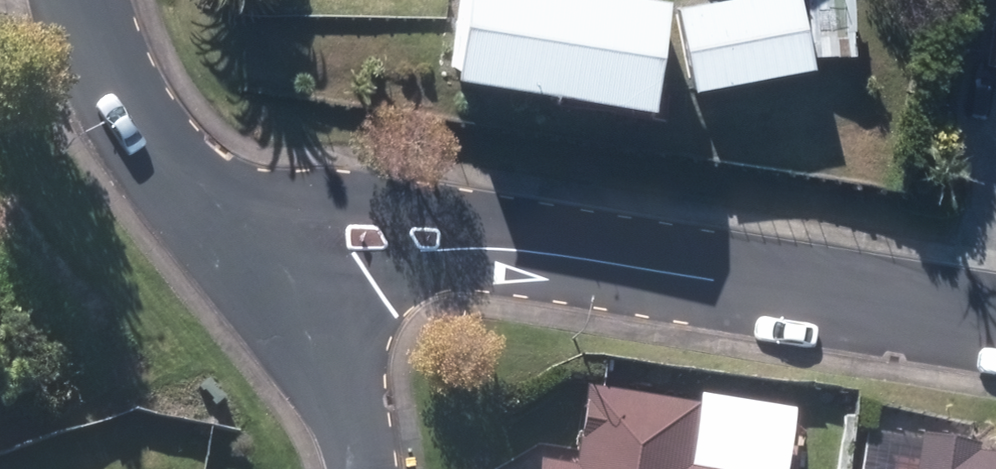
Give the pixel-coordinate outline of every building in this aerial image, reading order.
[(452,62),(649,95),(665,0),(463,0),(452,62)] [(681,4),(696,83),(815,62),(804,0),(706,0),(681,4)] [(986,62),(995,63),(995,0),(994,0),(986,62)] [(540,468),(690,468),(688,468),(698,407),(591,388),(578,467),(541,461),(540,468)] [(917,468),(995,468),(995,456),(973,452),(974,447),(921,439),(917,468)]
